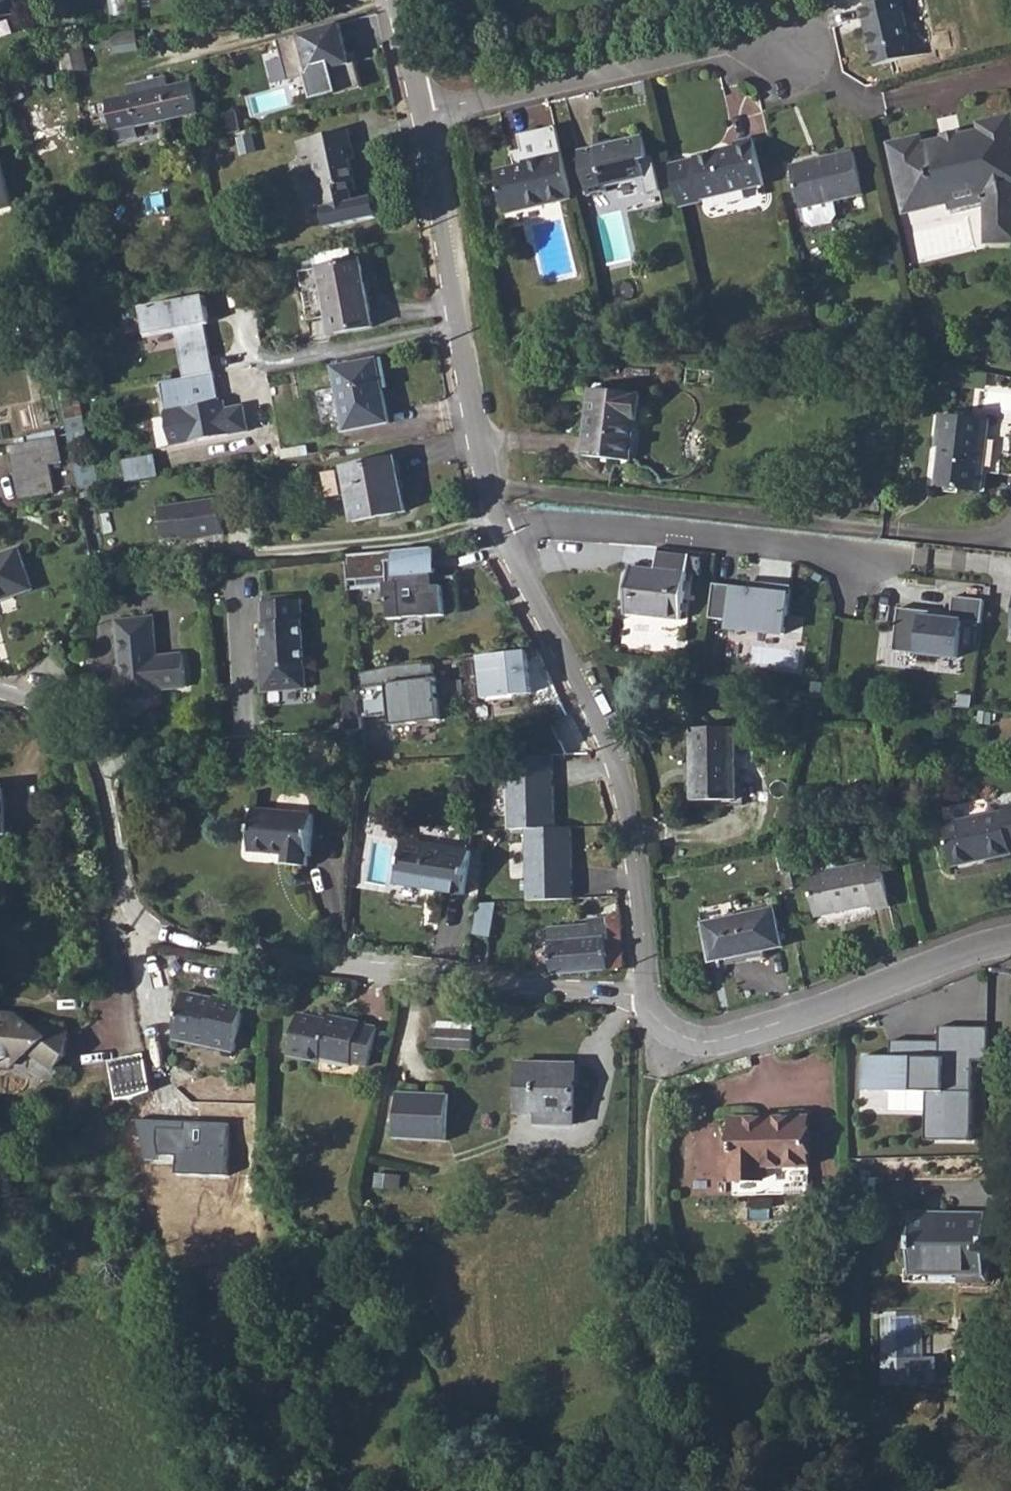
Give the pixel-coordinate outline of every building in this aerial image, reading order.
[(17,15),(13,0),(0,0),(0,19),(17,15)] [(873,52),(914,42),(905,0),(869,0),(870,6),(863,7),(873,52)] [(352,64),(341,24),(279,41),(289,81),(308,77),(314,96),(334,91),(336,96),(363,88),(357,63),(352,64)] [(87,72),(81,45),(61,49),(66,76),(87,72)] [(138,137),(136,125),(198,112),(192,82),(169,86),(167,78),(127,86),(129,95),(105,99),(114,142),(138,137)] [(956,204),(954,196),(989,188),(992,204),(992,205),(992,210),(1010,206),(1010,117),(987,123),(988,129),(932,142),(931,136),(895,144),(910,214),(911,215),(956,204)] [(312,158),(322,210),(357,203),(349,164),(355,163),(349,134),(309,141),(312,158)] [(579,152),(589,196),(610,190),(609,186),(649,176),(645,160),(652,158),(646,135),(604,145),(601,135),(596,136),(598,147),(579,152)] [(702,197),(767,183),(758,137),(739,141),(741,149),(725,152),(725,150),(698,156),(698,157),(671,163),(681,205),(703,201),(702,197)] [(300,160),(312,158),(309,141),(297,144),(300,160)] [(496,165),(507,209),(574,195),(564,147),(526,155),(527,161),(519,163),(518,160),(496,165)] [(793,166),(802,209),(803,209),(833,202),(866,194),(856,151),(793,166)] [(8,200),(0,171),(0,202),(8,200)] [(958,212),(992,204),(989,188),(954,196),(956,204),(958,212)] [(11,209),(9,203),(8,200),(0,202),(0,212),(11,209)] [(833,202),(803,209),(806,222),(813,227),(832,222),(837,215),(833,202)] [(993,243),(1010,243),(1010,206),(992,210),(993,243)] [(319,268),(331,335),(373,326),(362,260),(319,268)] [(132,317),(136,337),(157,333),(157,334),(164,333),(174,381),(213,373),(203,319),(207,318),(203,296),(130,310),(131,317),(132,317)] [(334,366),(346,431),(388,422),(378,360),(334,366)] [(213,373),(174,381),(179,409),(165,412),(172,445),(248,431),(243,406),(223,410),(221,402),(219,402),(213,373)] [(174,381),(160,383),(165,412),(179,409),(174,381)] [(584,455),(632,461),(639,395),(592,389),(584,455)] [(65,417),(83,413),(81,398),(62,402),(65,417)] [(89,442),(83,413),(65,417),(66,421),(68,433),(71,444),(89,442)] [(938,487),(980,491),(988,421),(940,415),(937,446),(942,448),(938,487)] [(8,446),(20,499),(55,492),(50,465),(62,462),(57,435),(8,446)] [(126,459),(130,478),(158,473),(154,453),(126,459)] [(95,488),(90,457),(73,460),(79,490),(95,488)] [(343,469),(353,521),(405,511),(395,459),(343,469)] [(219,498),(160,508),(165,541),(185,537),(186,541),(225,534),(219,498)] [(33,589),(18,549),(0,555),(0,600),(33,589)] [(433,550),(395,553),(397,581),(385,583),(390,620),(445,613),(443,584),(435,584),(433,550)] [(626,613),(681,619),(687,557),(656,554),(654,570),(630,568),(626,613)] [(750,589),(713,585),(710,620),(730,622),(745,624),(744,632),(786,636),(791,589),(756,585),(755,593),(750,592),(750,589)] [(936,614),(899,609),(894,652),(958,660),(963,623),(982,625),(985,601),(954,598),(951,620),(936,618),(936,614)] [(263,606),(268,667),(262,668),(265,690),(311,685),(301,603),(263,606)] [(121,703),(160,698),(159,691),(185,688),(182,654),(157,656),(153,617),(117,621),(120,651),(121,650),(122,660),(118,661),(121,703)] [(745,624),(730,622),(729,630),(744,632),(745,624)] [(479,657),(484,700),(532,695),(527,652),(479,657)] [(389,681),(392,712),(393,724),(442,718),(436,662),(425,664),(394,667),(357,671),(359,685),(389,681)] [(359,685),(362,716),(392,712),(389,681),(359,685)] [(568,755),(551,723),(531,734),(532,756),(545,756),(552,755),(568,755)] [(692,729),(694,800),(737,800),(735,728),(692,729)] [(532,756),(506,757),(509,829),(525,829),(554,828),(553,787),(550,787),(550,774),(553,774),(552,755),(545,756),(532,756)] [(10,834),(5,791),(0,791),(0,835),(10,834)] [(952,866),(1010,855),(1010,850),(1010,806),(1001,808),(1002,812),(943,824),(952,866)] [(285,864),(306,866),(307,857),(310,857),(314,815),(255,809),(250,852),(286,855),(285,864)] [(554,828),(525,829),(528,901),(574,899),(573,881),(570,881),(570,868),(573,868),(571,827),(556,828),(554,828)] [(397,884),(464,894),(471,851),(404,841),(397,884)] [(804,861),(807,876),(836,870),(834,855),(804,861)] [(881,861),(836,870),(807,876),(815,917),(872,905),(873,910),(890,906),(881,861)] [(574,938),(577,972),(624,968),(622,927),(620,909),(610,909),(611,915),(607,917),(588,917),(588,919),(588,926),(590,936),(574,938)] [(703,924),(712,962),(781,947),(773,910),(703,924)] [(549,942),(551,973),(577,972),(574,938),(590,936),(588,926),(542,929),(543,942),(549,942)] [(179,1041),(238,1051),(248,1002),(218,997),(217,1001),(187,995),(179,1041)] [(32,1044),(57,1062),(68,1045),(68,1021),(34,1020),(31,1017),(18,1017),(12,1012),(3,1011),(0,1012),(0,1061),(16,1061),(32,1044)] [(297,1055),(377,1066),(384,1025),(366,1022),(367,1020),(335,1015),(334,1019),(306,1013),(297,1055)] [(929,1136),(974,1139),(976,1059),(990,1058),(991,1025),(942,1025),(942,1040),(894,1039),(895,1053),(865,1055),(865,1088),(929,1091),(929,1136)] [(432,1048),(474,1050),(476,1031),(440,1029),(439,1037),(433,1037),(432,1048)] [(146,1056),(117,1060),(123,1099),(135,1097),(152,1088),(146,1056)] [(538,1127),(577,1128),(578,1063),(521,1062),(521,1113),(537,1113),(538,1127)] [(398,1141),(447,1144),(450,1098),(401,1095),(398,1141)] [(731,1119),(732,1182),(764,1181),(764,1168),(808,1168),(806,1120),(762,1120),(761,1118),(731,1119)] [(228,1122),(144,1121),(143,1158),(179,1158),(179,1171),(227,1172),(228,1122)] [(911,1217),(910,1271),(984,1272),(985,1218),(911,1217)]
